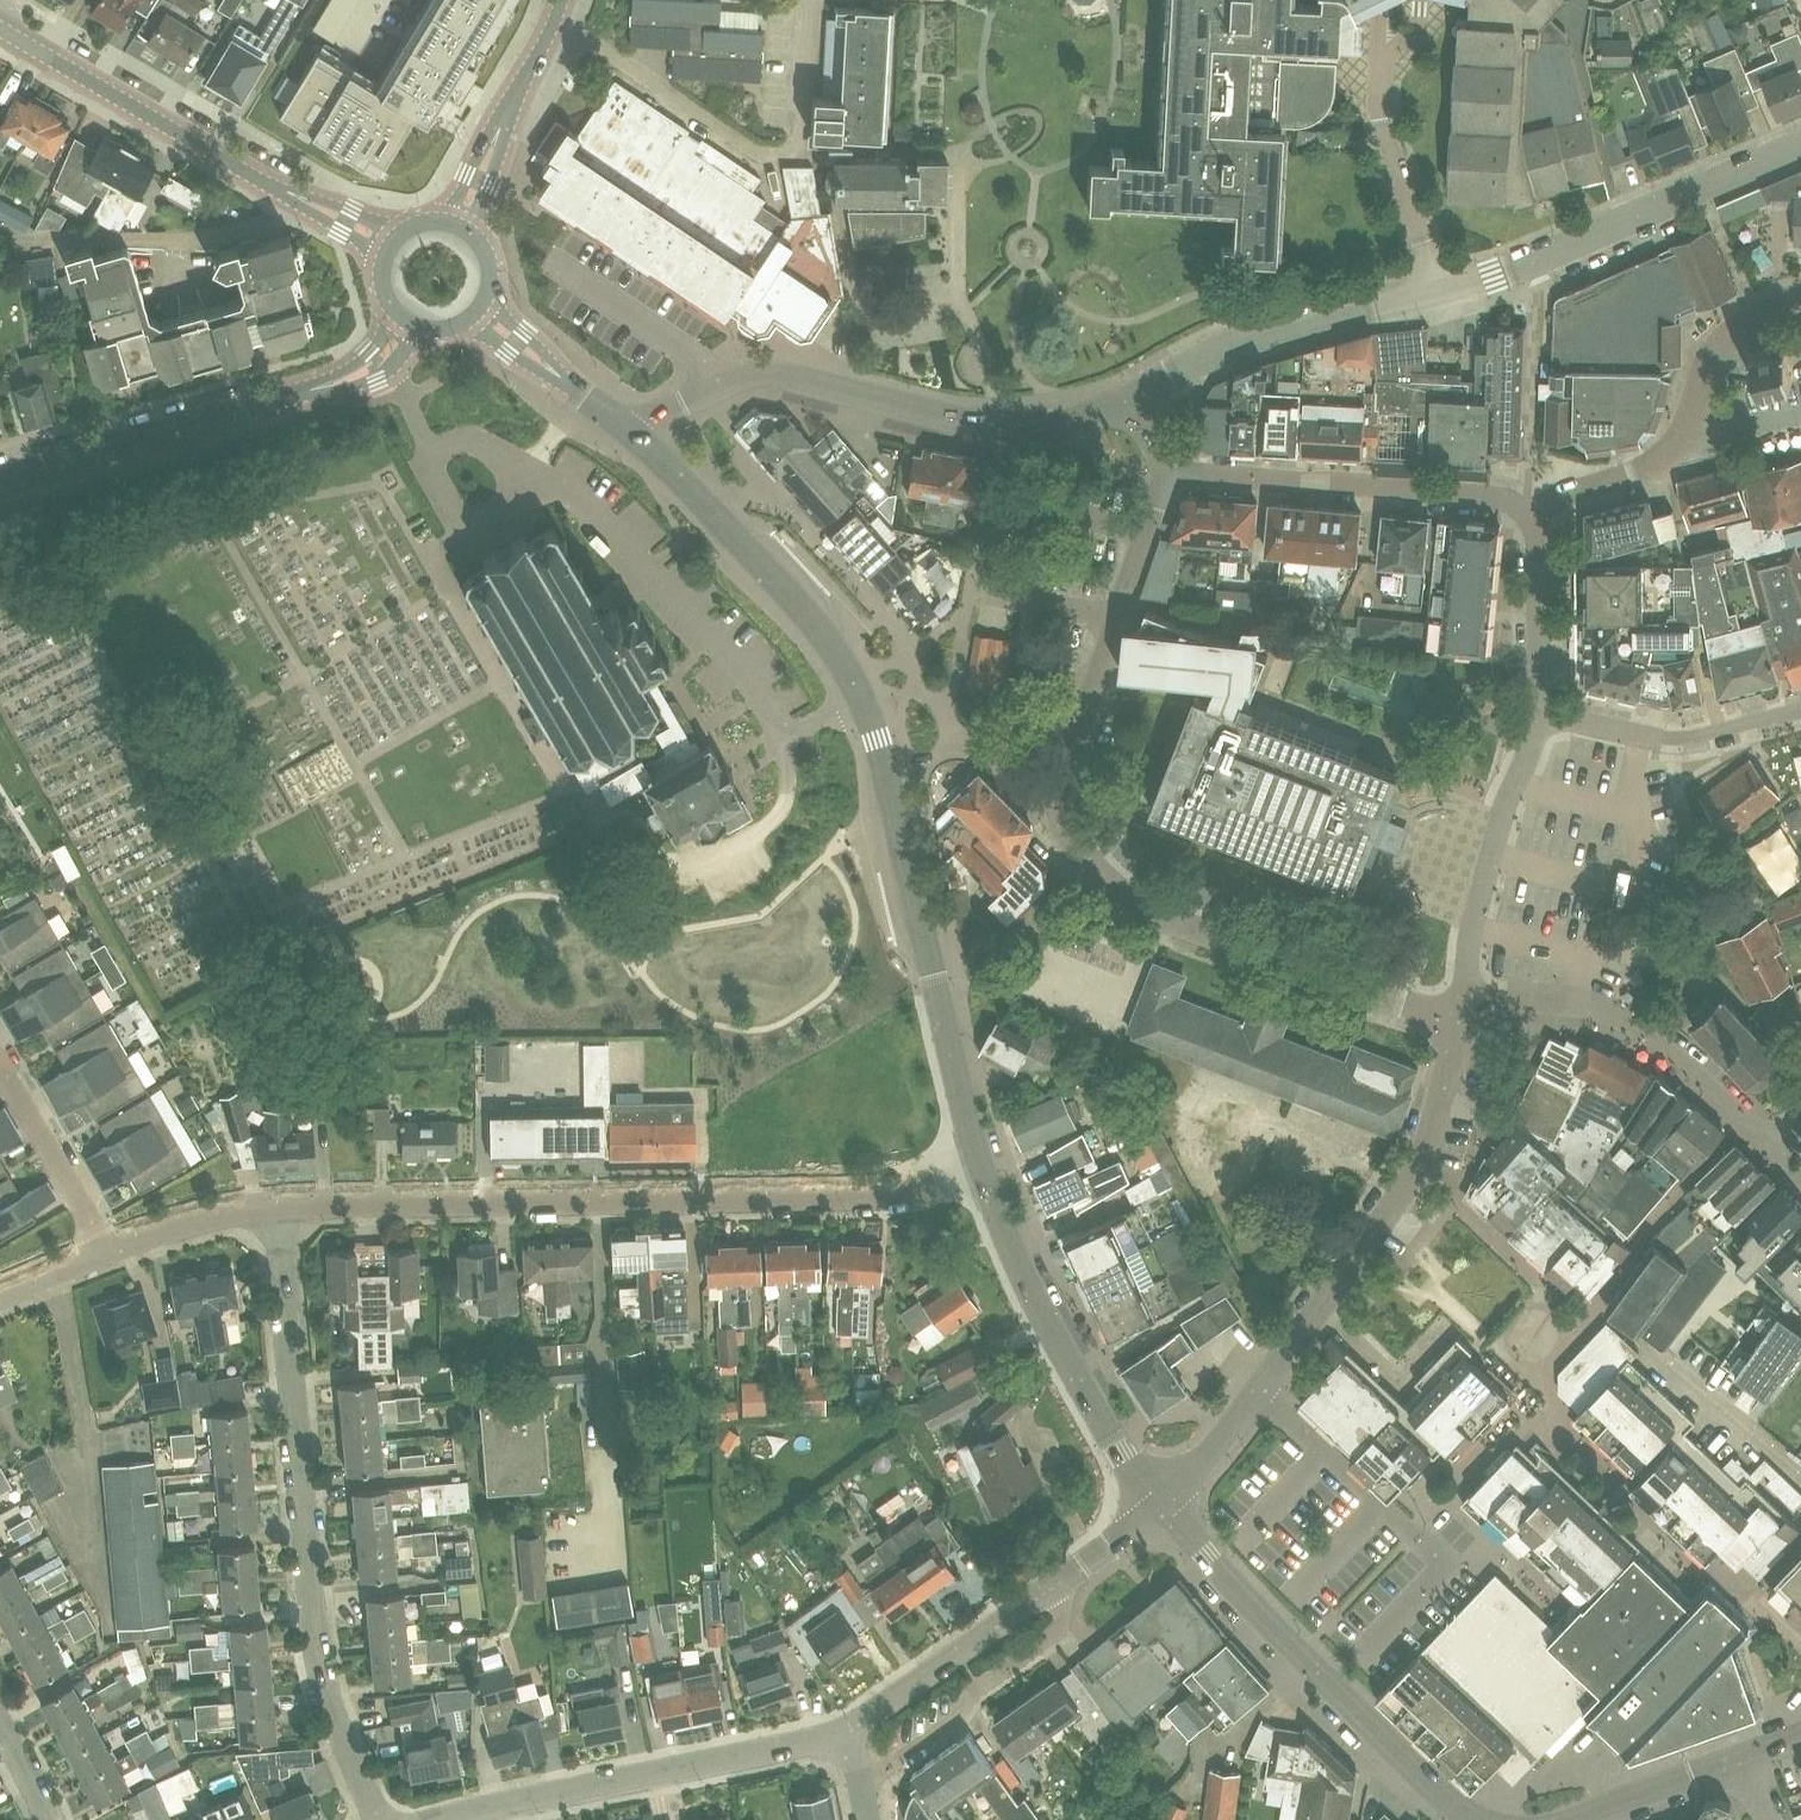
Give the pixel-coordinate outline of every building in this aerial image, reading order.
[(91,9),(120,28),(133,6),(147,14),(155,0),(97,0),(91,9)] [(206,37),(182,22),(189,12),(194,15),(202,1),(200,0),(155,0),(147,14),(142,22),(154,29),(147,41),(149,42),(147,44),(159,52),(161,49),(183,63),(192,48),(198,52),(206,37)] [(263,43),(235,27),(207,76),(211,78),(211,79),(240,96),(260,60),(264,63),(301,0),(288,0),(263,43)] [(231,16),(240,0),(224,0),(219,8),(231,16)] [(279,114),(299,126),(304,119),(316,126),(311,133),(312,134),(331,145),(336,138),(348,145),(343,153),(344,153),(363,164),(363,165),(369,155),(380,161),(384,164),(414,114),(426,121),(427,119),(435,105),(445,111),(466,77),(484,48),(484,47),(474,41),(481,29),(491,35),(502,17),(503,17),(492,11),(499,0),(427,0),(379,80),(348,62),(351,57),(340,51),(337,55),(321,45),(317,51),(279,114)] [(632,46),(674,48),(673,78),(760,82),(762,32),(720,31),(721,2),(670,0),(634,0),(632,46)] [(1288,0),(1168,0),(1157,161),(1119,158),(1119,146),(1110,145),(1109,164),(1088,163),(1086,204),(1106,205),(1106,198),(1232,205),(1230,242),(1221,242),(1220,253),(1238,255),(1238,256),(1273,258),(1280,130),(1275,130),(1276,124),(1297,125),(1300,124),(1305,124),(1310,122),(1313,120),(1318,117),(1323,114),(1326,110),(1329,105),(1331,102),(1332,97),(1334,91),(1335,61),(1316,60),(1316,52),(1361,54),(1362,39),(1363,24),(1336,23),(1337,7),(1346,3),(1346,1),(1345,0),(1317,0),(1317,5),(1288,2),(1288,0)] [(1469,37),(1462,36),(1452,195),(1517,199),(1516,205),(1539,199),(1537,194),(1604,177),(1586,105),(1571,43),(1542,40),(1543,26),(1565,0),(1470,0),(1469,37)] [(1640,2),(1645,12),(1662,3),(1660,0),(1643,0),(1640,2)] [(824,98),(813,97),(811,127),(811,136),(880,140),(889,9),(856,7),(856,9),(836,8),(835,19),(829,19),(824,98)] [(1734,41),(1728,27),(1721,11),(1703,18),(1710,34),(1716,48),(1734,41)] [(1786,72),(1765,81),(1780,115),(1800,106),(1800,73),(1799,69),(1800,68),(1800,35),(1800,32),(1774,43),(1786,72)] [(1599,38),(1599,60),(1588,59),(1589,66),(1600,67),(1599,65),(1634,65),(1634,38),(1599,38)] [(1699,89),(1690,92),(1703,125),(1712,121),(1716,132),(1749,119),(1740,96),(1754,90),(1736,46),(1705,59),(1714,83),(1699,89)] [(1707,138),(1702,125),(1703,125),(1690,92),(1679,65),(1653,66),(1651,67),(1670,114),(1649,122),(1627,130),(1640,164),(1660,156),(1663,164),(1695,151),(1692,144),(1707,138)] [(730,303),(778,234),(753,217),(765,199),(752,190),(760,178),(702,139),(699,142),(687,134),(690,130),(615,80),(577,135),(556,121),(536,151),(541,155),(546,158),(540,168),(549,174),(538,190),(723,314),(730,303)] [(47,103),(37,97),(35,101),(28,97),(26,101),(16,95),(8,109),(5,107),(0,115),(0,143),(2,144),(10,130),(27,139),(47,103)] [(47,103),(27,139),(42,148),(34,163),(47,171),(64,142),(61,140),(70,126),(60,120),(62,117),(55,113),(58,109),(47,103)] [(112,182),(131,149),(106,135),(87,168),(67,156),(53,186),(88,205),(96,192),(104,196),(112,182)] [(131,149),(112,182),(104,196),(93,216),(118,230),(156,164),(131,149)] [(827,171),(826,181),(831,186),(834,186),(834,196),(853,196),(853,208),(848,209),(853,247),(924,234),(924,209),(918,209),(918,198),(946,198),(946,158),(916,157),(916,166),(909,166),(909,163),(906,162),(906,157),(834,157),(834,167),(831,167),(827,171)] [(789,218),(778,234),(730,303),(743,312),(744,320),(755,328),(762,327),(772,313),(803,334),(828,297),(843,294),(829,211),(819,211),(813,164),(782,164),(789,218)] [(1798,173),(1798,190),(1787,190),(1787,198),(1797,198),(1797,244),(1800,244),(1800,172),(1798,173)] [(180,200),(187,187),(169,177),(162,190),(180,200)] [(1764,205),(1758,190),(1718,206),(1725,221),(1764,205)] [(9,205),(0,200),(0,217),(2,218),(9,205)] [(1551,397),(1548,397),(1546,439),(1575,440),(1578,444),(1582,447),(1586,449),(1589,451),(1589,452),(1616,449),(1644,443),(1644,440),(1647,439),(1649,437),(1653,432),(1655,428),(1657,429),(1667,403),(1673,377),(1671,377),(1674,363),(1677,363),(1678,321),(1678,316),(1740,290),(1713,229),(1568,292),(1560,295),(1557,298),(1556,302),(1555,306),(1552,368),(1552,382),(1551,397)] [(296,263),(299,262),(290,235),(259,245),(257,239),(240,244),(239,247),(222,252),(214,265),(226,270),(245,265),(252,289),(242,303),(212,312),(209,306),(181,314),(181,321),(150,330),(148,323),(145,324),(125,256),(103,262),(101,256),(96,257),(93,247),(66,255),(71,272),(83,269),(99,324),(102,323),(110,327),(112,334),(86,341),(96,376),(102,379),(103,383),(159,366),(167,369),(168,373),(251,348),(250,345),(254,338),(253,333),(263,330),(267,342),(303,331),(305,326),(307,325),(292,271),(296,263)] [(55,255),(21,258),(24,287),(59,283),(55,255)] [(1378,333),(1376,358),(1379,381),(1378,408),(1381,409),(1415,410),(1413,457),(1426,458),(1426,461),(1488,463),(1488,455),(1492,455),(1494,457),(1504,453),(1519,454),(1521,454),(1527,326),(1490,325),(1487,383),(1486,402),(1462,401),(1464,342),(1429,340),(1430,329),(1378,333)] [(1303,454),(1378,458),(1381,409),(1378,408),(1379,381),(1376,358),(1373,334),(1317,348),(1316,388),(1316,393),(1304,394),(1300,452),(1303,453),(1303,454)] [(1317,348),(1304,351),(1304,388),(1316,388),(1317,348)] [(1789,348),(1752,354),(1758,389),(1779,386),(1779,390),(1787,389),(1786,385),(1794,384),(1789,348)] [(41,421),(55,417),(50,400),(61,396),(48,350),(23,358),(30,383),(13,388),(24,426),(28,425),(33,427),(39,425),(41,421)] [(1298,453),(1298,452),(1300,452),(1304,394),(1316,393),(1316,388),(1304,388),(1304,351),(1279,359),(1278,392),(1263,392),(1262,408),(1260,408),(1257,451),(1298,453)] [(1236,374),(1236,407),(1233,450),(1257,451),(1260,408),(1262,408),(1263,392),(1278,392),(1279,359),(1264,363),(1236,374)] [(1209,448),(1233,450),(1236,407),(1236,374),(1215,383),(1204,403),(1202,441),(1209,448)] [(1552,382),(1541,382),(1540,397),(1548,397),(1551,397),(1552,382)] [(849,498),(853,502),(864,492),(876,505),(882,499),(888,494),(870,474),(872,473),(843,439),(833,428),(814,445),(787,414),(759,410),(738,429),(821,523),(849,498)] [(923,458),(913,456),(907,492),(928,496),(924,520),(953,525),(957,501),(978,505),(985,469),(976,467),(977,458),(925,448),(923,458)] [(1747,556),(1786,547),(1780,521),(1800,517),(1800,461),(1749,472),(1756,514),(1727,522),(1728,524),(1733,541),(1733,543),(1737,558),(1747,556)] [(1691,528),(1749,512),(1738,467),(1681,482),(1691,528)] [(854,504),(826,529),(866,574),(872,569),(875,572),(873,574),(886,588),(908,569),(895,554),(893,556),(889,553),(913,531),(894,525),(864,492),(853,502),(854,504)] [(1188,497),(1172,544),(1221,548),(1222,548),(1227,496),(1210,495),(1210,499),(1188,497)] [(1254,545),(1255,545),(1259,504),(1243,503),(1243,498),(1227,496),(1222,548),(1221,548),(1220,559),(1253,561),(1254,545)] [(1586,564),(1638,562),(1687,561),(1675,509),(1656,514),(1651,497),(1586,512),(1586,564)] [(1309,587),(1312,557),(1316,516),(1317,508),(1273,504),(1269,553),(1281,554),(1280,579),(1279,580),(1293,581),(1291,598),(1308,594),(1309,587)] [(1347,511),(1317,508),(1316,516),(1312,557),(1309,587),(1308,594),(1308,595),(1309,595),(1337,598),(1340,559),(1357,561),(1361,512),(1347,511)] [(1431,519),(1385,514),(1379,564),(1387,565),(1383,597),(1423,601),(1427,569),(1425,568),(1431,519)] [(1502,528),(1470,524),(1441,521),(1430,621),(1427,648),(1488,655),(1502,528)] [(1733,541),(1728,524),(1717,526),(1722,544),(1733,541)] [(655,820),(661,816),(674,839),(697,826),(702,834),(724,822),(725,821),(729,828),(752,815),(744,799),(742,801),(729,779),(732,777),(725,764),(721,766),(708,743),(700,748),(695,739),(691,742),(651,674),(662,668),(665,672),(668,670),(666,666),(667,665),(666,664),(670,661),(669,659),(664,661),(651,638),(655,636),(653,632),(649,635),(635,612),(640,609),(638,606),(633,608),(633,607),(621,614),(605,587),(592,594),(578,571),(583,568),(581,565),(576,567),(562,544),(567,541),(565,538),(560,540),(552,527),(528,541),(525,535),(512,543),(512,546),(499,554),(496,552),(484,559),(487,565),(461,580),(469,594),(465,596),(467,599),(471,597),(485,621),(481,623),(499,654),(503,652),(517,675),(513,678),(531,709),(519,716),(531,736),(534,734),(536,737),(544,732),(546,736),(550,733),(565,759),(563,765),(566,766),(568,763),(585,759),(586,761),(574,768),(586,789),(588,791),(600,783),(611,802),(636,787),(655,820)] [(1789,540),(1800,539),(1800,528),(1787,530),(1789,540)] [(1733,543),(1733,541),(1722,544),(1693,552),(1695,561),(1704,619),(1705,619),(1720,699),(1721,700),(1723,701),(1724,701),(1762,690),(1763,693),(1765,694),(1767,696),(1770,696),(1773,696),(1776,695),(1779,694),(1781,691),(1781,688),(1781,685),(1780,679),(1779,677),(1780,677),(1747,556),(1737,558),(1733,543)] [(1747,556),(1780,677),(1793,673),(1797,684),(1800,682),(1800,555),(1797,545),(1786,548),(1786,547),(1747,556)] [(1000,576),(1004,560),(992,557),(988,574),(1000,576)] [(1587,621),(1649,621),(1688,620),(1701,620),(1701,619),(1704,619),(1695,561),(1687,561),(1638,562),(1586,564),(1586,577),(1583,581),(1583,596),(1587,600),(1587,621)] [(1172,601),(1175,568),(1153,566),(1142,598),(1172,601)] [(1279,580),(1261,578),(1260,593),(1259,606),(1291,598),(1293,581),(1279,580)] [(1259,606),(1260,593),(1246,592),(1245,608),(1259,609),(1275,619),(1297,628),(1291,598),(1259,606)] [(1308,594),(1291,598),(1297,628),(1312,633),(1309,595),(1308,595),(1308,594)] [(1269,627),(1246,624),(1239,644),(1148,609),(1141,627),(1128,626),(1123,673),(1202,681),(1216,686),(1211,699),(1197,693),(1185,723),(1152,809),(1355,887),(1374,842),(1382,845),(1386,843),(1390,834),(1394,824),(1392,820),(1383,817),(1401,772),(1240,710),(1245,698),(1252,701),(1269,657),(1252,650),(1255,641),(1265,642),(1268,642),(1270,641),(1271,640),(1273,639),(1274,637),(1274,635),(1274,633),(1273,631),(1272,629),(1270,628),(1269,627)] [(1430,621),(1360,614),(1357,641),(1427,648),(1430,621)] [(1654,645),(1691,644),(1688,620),(1649,621),(1587,621),(1586,622),(1585,623),(1584,623),(1583,625),(1583,626),(1583,631),(1583,633),(1584,634),(1585,635),(1586,635),(1588,635),(1588,643),(1586,643),(1585,643),(1584,644),(1583,645),(1583,646),(1583,652),(1583,653),(1584,654),(1585,655),(1587,655),(1587,684),(1641,697),(1642,694),(1666,700),(1673,698),(1675,706),(1705,699),(1695,653),(1666,659),(1666,660),(1651,660),(1654,645)] [(1007,697),(1015,641),(975,635),(965,690),(1007,697)] [(1731,835),(1781,796),(1753,759),(1703,798),(1731,835)] [(1015,919),(1048,886),(1046,866),(1026,846),(1033,830),(1034,829),(1034,827),(1033,825),(1032,824),(982,772),(953,801),(963,811),(941,833),(940,833),(953,891),(969,888),(965,873),(970,868),(971,868),(999,897),(996,899),(1015,919)] [(585,822),(572,796),(541,813),(553,838),(585,822)] [(80,870),(63,841),(50,847),(66,877),(80,870)] [(35,896),(0,916),(0,954),(10,970),(61,940),(35,896)] [(1773,909),(1780,928),(1797,922),(1800,932),(1800,899),(1773,909)] [(1764,996),(1774,990),(1791,981),(1776,954),(1781,951),(1770,924),(1768,925),(1766,920),(1721,945),(1752,1002),(1764,996)] [(102,969),(115,962),(104,944),(92,952),(102,969)] [(8,1024),(84,980),(64,945),(12,975),(24,994),(0,1008),(0,1011),(8,1024)] [(115,962),(102,969),(113,986),(125,979),(115,962)] [(1157,964),(1132,1030),(1139,1033),(1138,1037),(1149,1042),(1151,1037),(1250,1076),(1249,1081),(1261,1085),(1262,1081),(1396,1133),(1414,1087),(1413,1086),(1420,1069),(1354,1043),(1347,1060),(1282,1034),(1288,1015),(1252,1002),(1246,1020),(1177,994),(1185,974),(1157,964)] [(8,1024),(17,1039),(41,1025),(53,1044),(104,1014),(84,980),(8,1024)] [(1750,1018),(1752,1020),(1749,1022),(1755,1029),(1758,1026),(1759,1028),(1784,1006),(1777,992),(1776,993),(1774,990),(1764,996),(1765,999),(1764,999),(1766,1003),(1753,1015),(1750,1018)] [(1755,1029),(1749,1022),(1725,995),(1715,1004),(1707,995),(1694,1007),(1702,1016),(1693,1025),(1747,1081),(1765,1081),(1777,1070),(1778,1053),(1755,1029)] [(42,1083),(51,1098),(127,1054),(107,1019),(56,1049),(67,1068),(42,1083)] [(159,1035),(150,1020),(140,1026),(135,1029),(144,1044),(159,1035)] [(1064,1038),(1042,1026),(1033,1041),(998,1021),(981,1052),(1018,1073),(1029,1051),(1050,1063),(1064,1038)] [(693,1049),(693,1042),(688,1037),(681,1037),(676,1042),(676,1049),(681,1054),(688,1054),(693,1049)] [(1590,1047),(1570,1037),(1567,1042),(1555,1037),(1538,1072),(1579,1093),(1587,1078),(1577,1074),(1590,1047)] [(1614,1144),(1659,1074),(1651,1068),(1651,1067),(1595,1039),(1590,1047),(1577,1074),(1587,1078),(1579,1093),(1566,1121),(1590,1132),(1614,1144)] [(485,1079),(503,1079),(502,1043),(485,1043),(485,1079)] [(51,1098),(60,1113),(85,1099),(96,1118),(148,1088),(127,1054),(51,1098)] [(1579,1093),(1538,1072),(1515,1120),(1557,1141),(1566,1121),(1579,1093)] [(1656,1151),(1667,1138),(1696,1104),(1659,1073),(1659,1074),(1614,1144),(1588,1184),(1611,1204),(1656,1151)] [(626,1102),(611,1102),(611,1108),(611,1158),(649,1158),(696,1157),(696,1122),(696,1102),(646,1102),(643,1102),(643,1090),(626,1090),(626,1102)] [(235,1140),(252,1134),(244,1110),(238,1091),(222,1097),(235,1140)] [(85,1157),(94,1172),(171,1128),(150,1093),(99,1123),(110,1143),(85,1157)] [(1075,1098),(1067,1101),(1063,1094),(1011,1117),(1024,1148),(1077,1125),(1075,1121),(1084,1117),(1075,1098)] [(15,1119),(6,1104),(0,1108),(0,1128),(15,1119)] [(1667,1138),(1656,1151),(1682,1174),(1685,1176),(1726,1130),(1696,1104),(1667,1138)] [(611,1158),(611,1108),(530,1108),(530,1106),(528,1106),(528,1108),(493,1108),(493,1107),(491,1107),(491,1159),(493,1159),(493,1158),(528,1158),(528,1159),(530,1159),(530,1158),(533,1158),(611,1158)] [(373,1107),(365,1107),(365,1119),(372,1119),(372,1138),(403,1138),(403,1160),(421,1160),(421,1155),(454,1155),(454,1122),(388,1122),(388,1107),(373,1107)] [(260,1173),(285,1171),(281,1121),(290,1120),(290,1109),(266,1111),(267,1134),(257,1134),(259,1166),(260,1173)] [(15,1119),(0,1128),(0,1148),(24,1135),(15,1119)] [(1116,1119),(1102,1125),(1110,1146),(1124,1140),(1116,1119)] [(291,1132),(290,1120),(281,1121),(285,1171),(316,1170),(314,1131),(291,1132)] [(1590,1132),(1566,1121),(1557,1141),(1552,1151),(1569,1166),(1572,1169),(1590,1132)] [(1521,1124),(1509,1138),(1491,1158),(1493,1160),(1485,1175),(1481,1173),(1472,1190),(1475,1194),(1478,1190),(1497,1208),(1491,1214),(1510,1232),(1570,1285),(1577,1277),(1585,1284),(1588,1281),(1595,1287),(1621,1257),(1607,1244),(1622,1228),(1607,1215),(1602,1220),(1556,1180),(1569,1166),(1552,1151),(1521,1124)] [(139,1193),(191,1163),(171,1128),(94,1172),(103,1188),(128,1173),(139,1193)] [(1162,1163),(1176,1156),(1163,1130),(1148,1137),(1151,1141),(1161,1161),(1162,1163)] [(1086,1178),(1079,1164),(1096,1157),(1084,1132),(1050,1152),(1059,1172),(1040,1181),(1040,1183),(1038,1183),(1038,1188),(1040,1195),(1045,1198),(1047,1197),(1053,1209),(1073,1200),(1079,1212),(1131,1181),(1122,1162),(1086,1178)] [(1614,1144),(1590,1132),(1572,1169),(1588,1184),(1614,1144)] [(198,1141),(204,1154),(220,1146),(214,1134),(198,1141)] [(1151,1141),(1132,1151),(1142,1171),(1161,1161),(1151,1141)] [(1744,1216),(1778,1181),(1766,1169),(1763,1172),(1735,1144),(1704,1172),(1706,1174),(1691,1189),(1697,1197),(1652,1239),(1654,1241),(1605,1305),(1614,1312),(1663,1348),(1726,1266),(1715,1258),(1718,1253),(1712,1249),(1744,1216)] [(1630,1236),(1682,1174),(1656,1151),(1611,1204),(1614,1207),(1607,1215),(1622,1228),(1630,1236)] [(10,1175),(0,1181),(0,1240),(36,1220),(31,1212),(59,1195),(49,1178),(21,1195),(10,1175)] [(1127,1189),(1134,1203),(1159,1192),(1151,1175),(1127,1189)] [(1758,1263),(1764,1257),(1800,1220),(1800,1204),(1782,1185),(1750,1218),(1757,1225),(1745,1237),(1754,1246),(1738,1262),(1748,1273),(1758,1263)] [(1082,1274),(1155,1240),(1139,1206),(1067,1239),(1082,1274)] [(1193,1223),(1155,1240),(1082,1274),(1097,1307),(1194,1262),(1210,1255),(1193,1223)] [(1745,1237),(1735,1226),(1719,1243),(1738,1262),(1754,1246),(1745,1237)] [(615,1270),(637,1269),(638,1287),(619,1287),(621,1316),(640,1316),(639,1304),(646,1304),(646,1299),(651,1298),(649,1230),(628,1231),(626,1227),(617,1228),(615,1231),(613,1232),(615,1270)] [(688,1281),(685,1282),(684,1266),(687,1266),(685,1228),(649,1230),(651,1298),(646,1299),(646,1304),(639,1304),(640,1316),(652,1315),(653,1331),(690,1328),(688,1281)] [(569,1277),(594,1276),(592,1238),(554,1239),(557,1301),(558,1315),(571,1315),(569,1277)] [(545,1279),(547,1316),(558,1315),(557,1301),(554,1239),(525,1241),(526,1279),(545,1279)] [(1758,1263),(1800,1305),(1800,1240),(1774,1267),(1764,1257),(1758,1263)] [(806,1243),(793,1244),(794,1274),(795,1312),(796,1321),(806,1321),(805,1312),(810,1312),(810,1296),(807,1296),(806,1281),(820,1281),(819,1243),(815,1243),(815,1241),(806,1241),(806,1243)] [(851,1333),(851,1313),(852,1313),(855,1244),(843,1244),(843,1241),(834,1241),(834,1243),(830,1243),(828,1281),(842,1281),(842,1296),(839,1296),(838,1311),(836,1311),(836,1333),(851,1333)] [(796,1321),(795,1312),(794,1274),(793,1244),(781,1244),(781,1242),(772,1242),(772,1245),(768,1245),(769,1282),(780,1282),(780,1294),(777,1294),(778,1321),(778,1322),(778,1333),(796,1332),(796,1321)] [(747,1246),(734,1246),(736,1299),(737,1314),(737,1324),(750,1324),(749,1299),(749,1283),(761,1283),(760,1245),(756,1245),(756,1243),(747,1243),(747,1246)] [(869,1245),(855,1244),(852,1313),(867,1313),(868,1297),(866,1297),(867,1283),(880,1283),(882,1246),(878,1246),(878,1243),(869,1243),(869,1245)] [(708,1247),(709,1284),(722,1284),(723,1298),(720,1298),(721,1325),(719,1325),(721,1362),(737,1361),(736,1324),(737,1324),(737,1314),(736,1299),(734,1246),(721,1246),(721,1244),(712,1244),(712,1247),(708,1247)] [(389,1267),(373,1268),(375,1325),(404,1324),(404,1315),(417,1314),(417,1292),(418,1292),(417,1249),(388,1250),(389,1267)] [(496,1250),(459,1252),(462,1291),(480,1290),(481,1312),(515,1310),(512,1266),(497,1267),(496,1250)] [(358,1268),(357,1251),(329,1252),(330,1295),(334,1294),(345,1303),(346,1326),(375,1325),(373,1268),(358,1268)] [(1194,1262),(1097,1307),(1112,1340),(1164,1316),(1177,1310),(1203,1295),(1209,1306),(1231,1293),(1230,1290),(1224,1280),(1207,1290),(1194,1262)] [(199,1331),(198,1331),(202,1350),(228,1345),(224,1324),(240,1322),(238,1306),(232,1267),(201,1272),(209,1323),(206,1324),(206,1330),(199,1331)] [(209,1323),(201,1272),(171,1277),(178,1317),(179,1317),(180,1327),(198,1324),(199,1331),(206,1330),(206,1324),(209,1323)] [(916,1290),(922,1298),(901,1312),(915,1333),(936,1318),(946,1332),(980,1309),(977,1304),(978,1301),(973,1294),(970,1294),(956,1274),(941,1285),(935,1277),(916,1290)] [(1720,1360),(1765,1300),(1751,1289),(1743,1299),(1738,1295),(1732,1304),(1715,1291),(1704,1305),(1710,1309),(1690,1337),(1720,1360)] [(103,1304),(96,1306),(109,1347),(155,1332),(142,1292),(119,1299),(116,1298),(105,1301),(103,1304)] [(1231,1293),(1209,1306),(1183,1322),(1200,1346),(1243,1316),(1229,1296),(1232,1294),(1231,1293)] [(1800,1366),(1800,1327),(1780,1312),(1777,1316),(1769,1328),(1748,1357),(1739,1369),(1736,1373),(1776,1401),(1800,1366)] [(1724,1466),(1687,1431),(1697,1420),(1689,1413),(1632,1359),(1640,1351),(1608,1320),(1586,1343),(1591,1347),(1567,1372),(1567,1384),(1587,1403),(1576,1414),(1634,1470),(1641,1476),(1631,1485),(1708,1558),(1720,1546),(1738,1563),(1749,1552),(1763,1566),(1790,1537),(1792,1538),(1800,1528),(1800,1526),(1792,1518),(1782,1528),(1776,1523),(1787,1512),(1767,1493),(1766,1494),(1755,1484),(1767,1471),(1773,1477),(1768,1481),(1796,1508),(1800,1503),(1800,1491),(1766,1458),(1754,1471),(1751,1473),(1734,1456),(1724,1466)] [(1184,1332),(1126,1369),(1155,1413),(1189,1391),(1172,1364),(1195,1349),(1184,1332)] [(1345,1355),(1301,1400),(1357,1454),(1355,1456),(1350,1461),(1390,1498),(1394,1493),(1416,1471),(1443,1442),(1456,1454),(1512,1395),(1455,1341),(1417,1381),(1423,1387),(1407,1404),(1387,1385),(1382,1391),(1345,1355)] [(561,1381),(559,1347),(558,1347),(558,1342),(527,1345),(529,1382),(560,1380),(561,1381)] [(948,1388),(992,1365),(979,1342),(935,1365),(948,1388)] [(588,1357),(585,1357),(584,1344),(559,1347),(561,1381),(590,1379),(588,1357)] [(646,1384),(645,1349),(617,1350),(618,1385),(646,1384)] [(18,1397),(0,1356),(0,1404),(18,1397)] [(375,1357),(376,1366),(392,1366),(391,1356),(375,1357)] [(421,1363),(397,1365),(399,1381),(423,1380),(421,1363)] [(213,1402),(209,1379),(198,1381),(196,1369),(178,1373),(183,1407),(213,1402)] [(241,1372),(209,1379),(213,1402),(214,1402),(214,1403),(247,1396),(241,1372)] [(146,1408),(181,1402),(177,1376),(142,1381),(146,1408)] [(342,1413),(378,1410),(376,1380),(339,1383),(342,1413)] [(971,1381),(938,1398),(949,1419),(982,1401),(971,1381)] [(826,1411),(825,1393),(825,1385),(796,1386),(797,1412),(826,1411)] [(881,1387),(855,1389),(855,1408),(885,1406),(881,1387)] [(1032,1456),(1020,1461),(1001,1421),(1017,1406),(1007,1393),(976,1420),(986,1440),(974,1445),(990,1479),(981,1483),(991,1504),(993,1503),(997,1511),(1015,1503),(1011,1494),(1027,1487),(1043,1480),(1032,1456)] [(395,1397),(396,1408),(420,1406),(419,1395),(395,1397)] [(765,1397),(742,1398),(743,1415),(766,1414),(765,1397)] [(544,1399),(479,1404),(487,1492),(551,1487),(544,1399)] [(737,1400),(710,1400),(710,1417),(737,1417),(737,1400)] [(420,1406),(396,1408),(397,1420),(421,1418),(420,1406)] [(247,1410),(212,1413),(214,1442),(250,1439),(247,1410)] [(381,1439),(378,1410),(342,1413),(345,1442),(381,1439)] [(171,1433),(172,1445),(195,1443),(194,1431),(171,1433)] [(250,1439),(214,1442),(217,1471),(252,1468),(250,1439)] [(381,1439),(345,1442),(347,1472),(383,1469),(381,1439)] [(196,1455),(195,1443),(172,1445),(173,1457),(196,1455)] [(1568,1590),(1578,1579),(1598,1559),(1593,1554),(1611,1536),(1603,1528),(1608,1523),(1559,1477),(1554,1483),(1517,1447),(1513,1451),(1508,1446),(1486,1469),(1491,1473),(1464,1502),(1503,1539),(1508,1533),(1551,1574),(1548,1577),(1560,1588),(1563,1584),(1568,1590)] [(424,1452),(400,1455),(401,1467),(425,1465),(424,1452)] [(45,1453),(21,1465),(38,1501),(63,1489),(45,1453)] [(140,1492),(157,1490),(154,1462),(103,1466),(117,1627),(168,1623),(157,1502),(141,1503),(140,1492)] [(218,1488),(219,1500),(255,1497),(252,1468),(217,1471),(218,1488)] [(6,1476),(0,1479),(0,1493),(12,1486),(6,1476)] [(468,1482),(354,1491),(356,1520),(392,1517),(390,1501),(421,1498),(420,1496),(434,1495),(435,1505),(414,1507),(414,1514),(470,1508),(468,1490),(468,1482)] [(201,1502),(200,1489),(176,1491),(177,1504),(201,1502)] [(0,1512),(0,1523),(2,1528),(35,1509),(27,1496),(0,1512)] [(219,1500),(201,1502),(177,1504),(178,1514),(201,1512),(202,1516),(221,1514),(222,1529),(257,1526),(255,1497),(219,1500)] [(905,1549),(894,1534),(886,1540),(907,1570),(923,1593),(941,1581),(945,1587),(958,1578),(943,1556),(961,1543),(940,1514),(925,1524),(929,1531),(905,1549)] [(29,1516),(8,1528),(14,1539),(35,1527),(29,1516)] [(394,1547),(392,1517),(356,1520),(359,1550),(394,1547)] [(1624,1538),(1608,1523),(1603,1528),(1611,1536),(1593,1554),(1598,1559),(1578,1579),(1582,1583),(1594,1595),(1636,1551),(1636,1550),(1624,1538)] [(923,1593),(907,1570),(886,1540),(885,1540),(877,1528),(868,1534),(886,1560),(865,1575),(893,1615),(923,1593)] [(412,1532),(413,1545),(437,1543),(436,1530),(412,1532)] [(472,1575),(470,1553),(469,1554),(468,1540),(457,1541),(458,1555),(446,1556),(448,1577),(472,1575)] [(437,1553),(437,1543),(413,1545),(414,1554),(414,1555),(437,1553)] [(255,1545),(219,1548),(221,1577),(257,1574),(255,1545)] [(521,1572),(545,1570),(543,1545),(518,1548),(521,1572)] [(394,1547),(359,1550),(361,1579),(397,1576),(394,1547)] [(1743,1619),(1745,1617),(1735,1608),(1733,1610),(1711,1589),(1692,1608),(1675,1592),(1677,1590),(1636,1551),(1594,1595),(1556,1634),(1495,1576),(1378,1698),(1473,1789),(1497,1764),(1515,1782),(1547,1749),(1554,1755),(1560,1748),(1554,1741),(1586,1708),(1631,1751),(1633,1757),(1758,1713),(1736,1650),(1739,1647),(1734,1641),(1749,1625),(1743,1619)] [(25,1588),(41,1579),(62,1568),(66,1565),(59,1552),(18,1575),(7,1556),(0,1560),(0,1602),(25,1588)] [(1770,1591),(1786,1606),(1800,1620),(1800,1557),(1779,1581),(1770,1591)] [(179,1581),(202,1579),(201,1567),(178,1569),(179,1581)] [(848,1567),(836,1575),(853,1600),(865,1592),(848,1567)] [(62,1568),(41,1579),(47,1589),(68,1578),(62,1568)] [(257,1574),(221,1577),(224,1607),(260,1604),(257,1574)] [(1135,1717),(1175,1683),(1171,1679),(1225,1633),(1178,1578),(1084,1657),(1100,1676),(1094,1681),(1078,1660),(1072,1665),(1125,1738),(1135,1717)] [(179,1581),(180,1593),(204,1591),(202,1579),(179,1581)] [(480,1614),(478,1581),(460,1582),(462,1616),(480,1614)] [(628,1581),(552,1593),(557,1625),(633,1612),(628,1581)] [(0,1602),(0,1617),(8,1631),(39,1613),(25,1588),(0,1602)] [(445,1589),(421,1591),(422,1603),(446,1602),(445,1589)] [(371,1627),(406,1624),(403,1595),(368,1599),(371,1627)] [(677,1627),(676,1599),(660,1600),(661,1628),(677,1627)] [(707,1608),(709,1624),(708,1624),(709,1644),(724,1643),(723,1623),(722,1623),(721,1607),(707,1608)] [(63,1620),(68,1630),(89,1618),(84,1609),(64,1620),(63,1620)] [(837,1610),(808,1631),(830,1661),(859,1640),(837,1610)] [(744,1611),(725,1613),(727,1632),(746,1630),(744,1611)] [(39,1613),(8,1631),(22,1656),(53,1638),(68,1630),(63,1620),(64,1620),(63,1617),(47,1626),(39,1613)] [(174,1618),(178,1639),(204,1634),(201,1614),(174,1618)] [(89,1618),(68,1630),(74,1639),(95,1628),(89,1618)] [(233,1656),(269,1653),(267,1624),(231,1627),(233,1656)] [(406,1624),(371,1627),(373,1656),(409,1653),(406,1624)] [(650,1630),(629,1634),(635,1659),(655,1656),(650,1630)] [(762,1656),(765,1665),(742,1673),(752,1703),(793,1689),(782,1659),(779,1660),(775,1651),(788,1647),(782,1631),(754,1640),(760,1657),(762,1656)] [(426,1637),(427,1651),(451,1649),(450,1635),(426,1637)] [(630,1661),(625,1635),(608,1638),(613,1664),(630,1661)] [(68,1664),(53,1638),(22,1656),(36,1681),(68,1664)] [(1225,1730),(1236,1720),(1233,1718),(1270,1684),(1229,1639),(1185,1679),(1194,1689),(1168,1712),(1191,1737),(1209,1721),(1218,1731),(1223,1727),(1225,1730)] [(191,1660),(215,1658),(214,1645),(189,1647),(191,1660)] [(451,1649),(427,1651),(428,1662),(451,1660),(451,1649)] [(480,1660),(482,1670),(477,1672),(486,1701),(480,1703),(488,1732),(485,1733),(495,1767),(548,1752),(537,1716),(544,1714),(539,1694),(517,1700),(517,1696),(519,1696),(509,1663),(507,1663),(504,1649),(486,1654),(487,1658),(480,1660)] [(269,1653),(233,1656),(236,1685),(272,1682),(269,1653)] [(411,1682),(409,1653),(373,1656),(376,1685),(411,1682)] [(215,1658),(191,1660),(192,1671),(216,1669),(215,1658)] [(683,1671),(693,1719),(723,1713),(720,1697),(724,1697),(718,1663),(683,1669),(683,1671)] [(128,1674),(127,1673),(97,1691),(102,1700),(133,1683),(137,1681),(146,1677),(142,1666),(128,1674)] [(471,1671),(447,1674),(448,1688),(472,1686),(471,1671)] [(682,1673),(659,1678),(659,1675),(648,1677),(654,1710),(659,1709),(663,1724),(693,1719),(683,1671),(682,1671),(682,1673)] [(1077,1704),(1060,1680),(1058,1678),(1026,1700),(1048,1731),(1066,1719),(1071,1723),(1078,1718),(1092,1738),(1105,1729),(1084,1699),(1077,1704)] [(108,1710),(142,1691),(137,1681),(133,1683),(102,1700),(108,1710)] [(274,1711),(272,1682),(236,1685),(238,1714),(274,1711)] [(73,1684),(41,1701),(55,1726),(87,1709),(102,1700),(97,1691),(82,1699),(73,1684)] [(619,1684),(604,1687),(603,1686),(571,1692),(574,1710),(579,1709),(585,1740),(623,1733),(617,1700),(622,1699),(619,1684)] [(404,1777),(411,1776),(411,1777),(438,1772),(439,1778),(446,1777),(451,1775),(454,1771),(456,1766),(456,1762),(456,1756),(455,1751),(448,1753),(444,1734),(439,1735),(432,1699),(391,1708),(394,1723),(421,1718),(425,1737),(404,1741),(407,1758),(400,1760),(404,1777)] [(1048,1731),(1026,1700),(996,1722),(1010,1741),(1002,1747),(1028,1784),(1042,1774),(1027,1754),(1034,1749),(1033,1743),(1048,1731)] [(219,1702),(195,1704),(196,1718),(220,1716),(219,1702)] [(55,1726),(70,1753),(101,1735),(93,1720),(87,1709),(55,1726)] [(274,1711),(238,1714),(241,1743),(277,1740),(274,1711)] [(221,1726),(220,1716),(196,1718),(176,1719),(183,1740),(197,1739),(196,1727),(221,1726)] [(1348,1819),(1357,1770),(1347,1761),(1309,1724),(1308,1725),(1307,1732),(1279,1727),(1279,1728),(1261,1720),(1246,1753),(1269,1757),(1267,1772),(1298,1777),(1295,1793),(1293,1805),(1302,1806),(1300,1819),(1351,1819),(1348,1819)] [(144,1743),(152,1739),(147,1728),(125,1740),(131,1750),(144,1743)] [(916,1792),(913,1796),(911,1800),(910,1804),(909,1807),(909,1809),(908,1812),(908,1815),(908,1818),(908,1819),(949,1819),(944,1812),(981,1786),(998,1773),(970,1733),(914,1773),(921,1781),(913,1787),(916,1792)] [(115,1759),(101,1735),(70,1753),(83,1777),(115,1759)] [(144,1743),(131,1750),(137,1761),(158,1750),(152,1739),(144,1743)] [(280,1778),(278,1749),(236,1753),(260,1810),(272,1805),(278,1819),(322,1819),(309,1789),(289,1797),(281,1778),(280,1778)] [(83,1777),(97,1803),(129,1786),(123,1774),(139,1765),(137,1761),(131,1750),(115,1759),(83,1777)] [(1204,1819),(1236,1819),(1242,1773),(1211,1769),(1204,1819)] [(331,1771),(309,1781),(313,1791),(336,1782),(331,1771)] [(981,1786),(1005,1819),(1042,1819),(1026,1799),(1020,1803),(998,1773),(981,1786)] [(154,1782),(139,1791),(151,1819),(171,1819),(154,1782)] [(831,1792),(793,1800),(797,1819),(837,1819),(831,1792)] [(243,1794),(183,1819),(184,1819),(254,1819),(243,1794)] [(1738,1818),(1733,1806),(1719,1799),(1706,1804),(1700,1818),(1701,1819),(1737,1819),(1738,1818)] [(1160,1819),(1184,1819),(1189,1809),(1171,1800),(1160,1819)]
